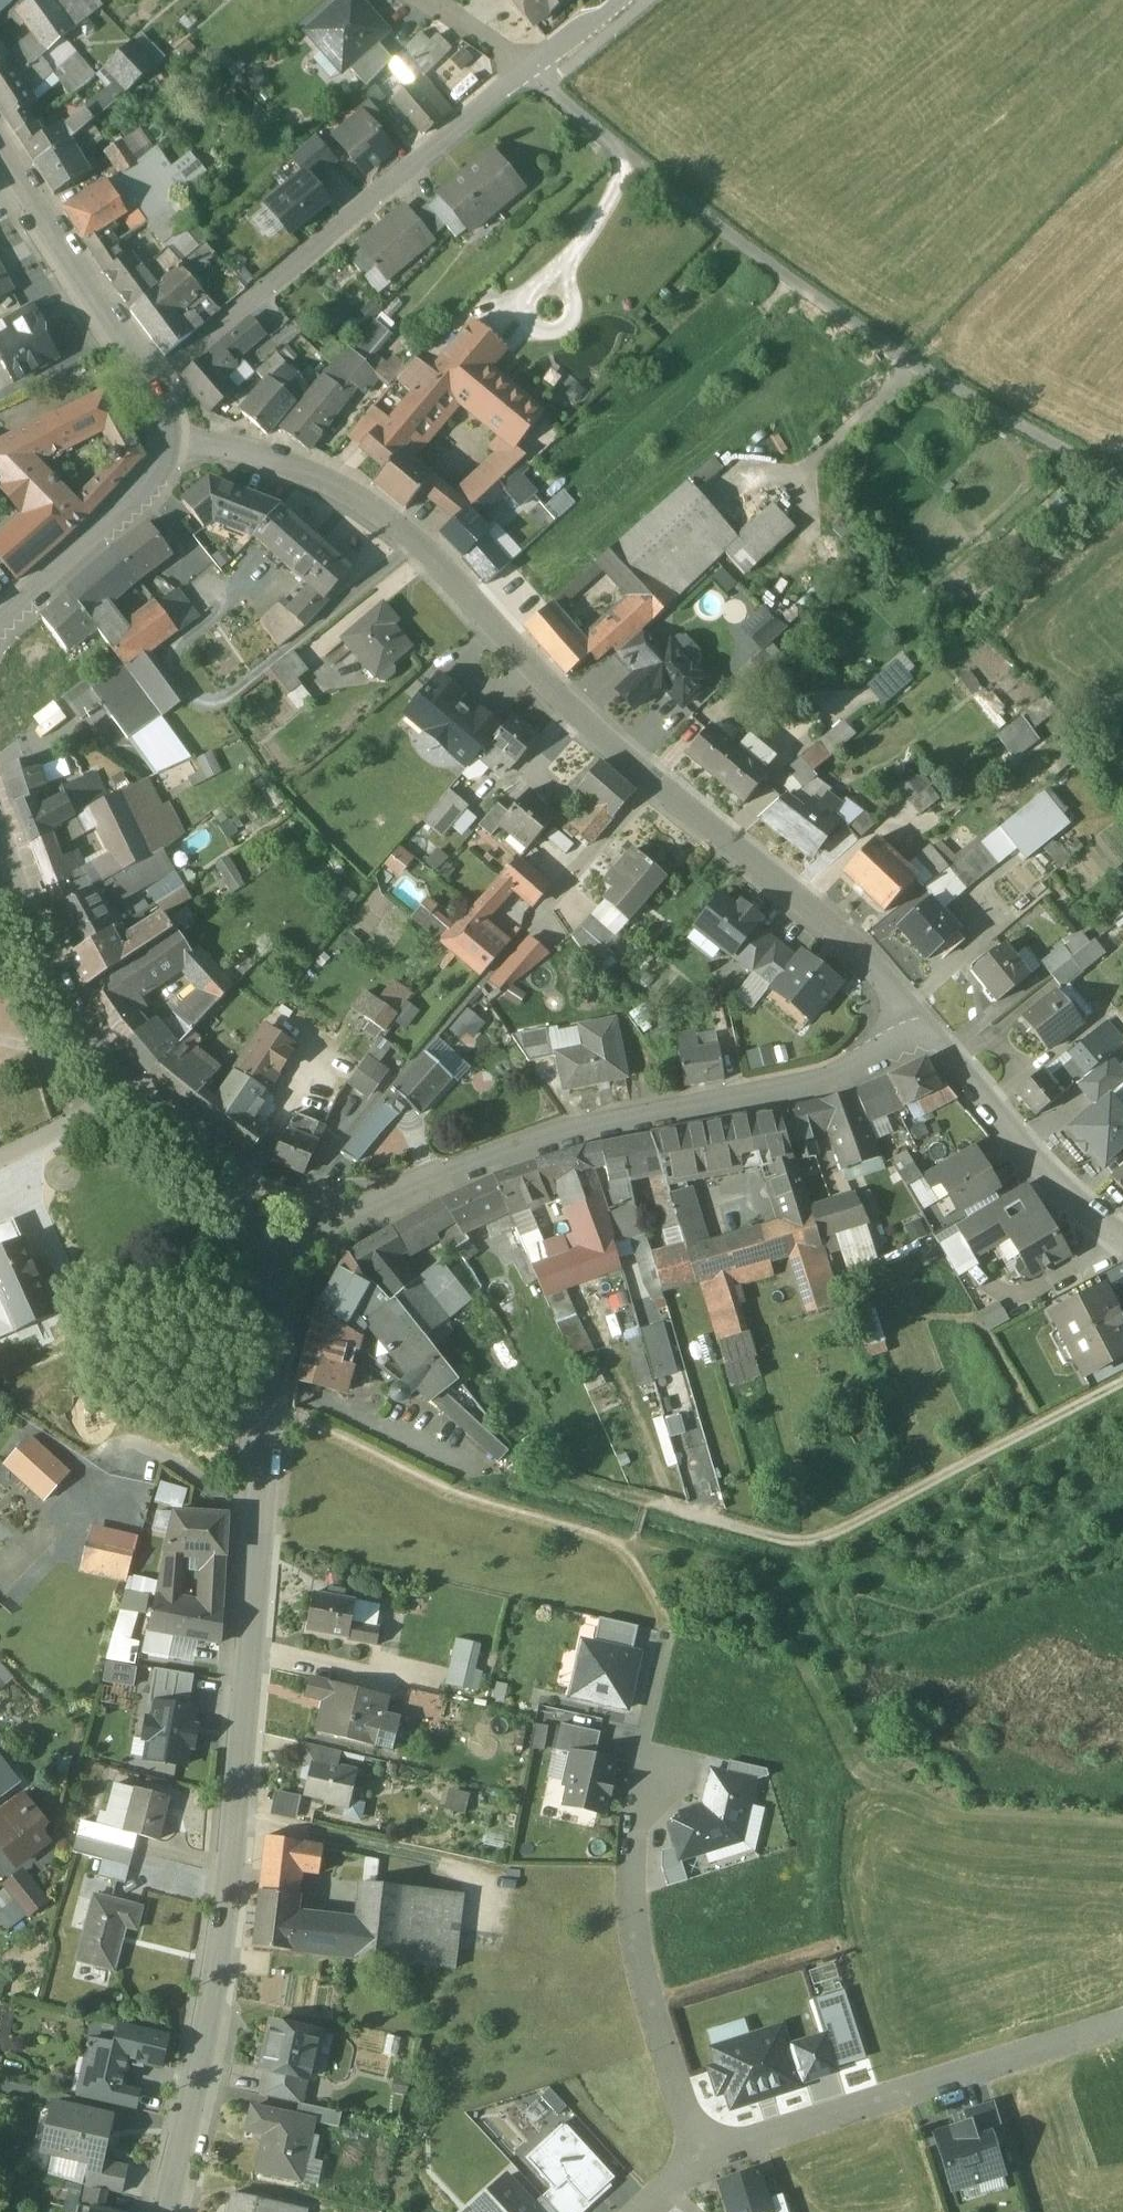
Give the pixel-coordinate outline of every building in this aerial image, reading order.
[(0,13),(0,15),(12,19),(19,15),(16,12),(34,0),(13,0),(0,13)] [(13,0),(0,0),(0,13),(13,0)] [(52,0),(34,0),(16,12),(19,15),(36,39),(47,53),(64,39),(74,30),(52,0)] [(74,30),(94,12),(83,0),(52,0),(74,30)] [(359,0),(344,0),(307,32),(342,72),(377,42),(387,32),(359,0)] [(534,24),(551,10),(552,12),(564,2),(563,0),(513,0),(534,24)] [(1,45),(10,58),(25,45),(36,39),(19,15),(12,19),(0,15),(0,46),(1,45)] [(388,66),(406,87),(421,74),(424,77),(450,49),(438,36),(431,43),(421,33),(388,66)] [(10,58),(1,45),(0,46),(0,58),(6,67),(0,71),(0,72),(11,69),(17,78),(19,80),(42,58),(47,53),(36,39),(25,45),(10,58)] [(64,39),(47,53),(42,58),(52,70),(53,73),(78,54),(64,39)] [(157,67),(133,42),(105,68),(119,82),(128,92),(157,67)] [(377,42),(348,67),(366,87),(393,60),(377,42)] [(95,75),(78,54),(53,73),(71,95),(95,75)] [(17,78),(11,69),(0,72),(0,109),(17,135),(34,123),(25,110),(35,103),(28,93),(52,70),(42,58),(19,80),(17,78)] [(406,87),(395,97),(427,133),(452,110),(446,102),(424,77),(421,74),(406,87)] [(119,82),(100,99),(109,109),(128,92),(119,82)] [(100,99),(86,111),(94,121),(109,109),(100,99)] [(394,131),(369,101),(358,110),(365,119),(366,118),(384,139),(394,131)] [(60,124),(42,136),(34,123),(17,135),(35,165),(68,143),(69,143),(71,142),(70,141),(94,121),(86,111),(63,129),(60,124)] [(365,119),(339,141),(364,172),(392,149),(384,139),(366,118),(365,119)] [(316,136),(291,159),(305,175),(306,174),(312,181),(337,161),(316,136)] [(123,142),(106,153),(121,176),(138,164),(123,142)] [(68,143),(35,165),(54,195),(88,173),(69,143),(68,143)] [(491,150),(438,195),(440,197),(467,229),(470,232),(523,188),(491,150)] [(183,188),(209,175),(197,151),(171,164),(183,188)] [(140,166),(118,180),(106,180),(113,194),(122,188),(146,223),(168,208),(140,166)] [(305,175),(267,207),(289,234),(328,201),(312,181),(306,174),(305,175)] [(106,180),(83,197),(63,209),(84,241),(126,215),(113,194),(106,180)] [(467,229),(440,197),(429,206),(445,225),(456,238),(467,229)] [(429,206),(427,204),(412,216),(429,237),(428,238),(429,239),(445,225),(429,206)] [(404,206),(384,223),(382,221),(375,228),(376,230),(359,245),(362,248),(349,259),(365,278),(378,267),(388,278),(407,263),(403,259),(428,238),(429,237),(412,216),(404,206)] [(168,208),(146,223),(162,246),(182,230),(168,208)] [(182,237),(173,244),(176,248),(171,252),(180,262),(194,251),(182,237)] [(194,251),(180,262),(181,264),(179,266),(193,280),(210,265),(207,262),(216,255),(205,242),(194,251)] [(113,245),(95,257),(105,272),(123,259),(113,245)] [(167,248),(151,264),(150,262),(141,267),(157,287),(179,266),(181,264),(180,262),(171,252),(167,248)] [(123,259),(105,272),(131,311),(157,287),(141,267),(130,253),(123,259)] [(0,266),(0,296),(13,289),(0,266)] [(157,287),(131,311),(165,356),(203,325),(187,306),(203,292),(193,280),(179,266),(157,287)] [(399,298),(376,322),(387,332),(409,308),(399,298)] [(31,303),(4,318),(12,332),(17,341),(37,329),(43,325),(31,303)] [(249,319),(219,344),(233,360),(237,357),(263,335),(249,319)] [(544,413),(489,368),(506,348),(474,321),(432,372),(428,377),(460,403),(501,437),(515,449),(544,413)] [(17,341),(12,332),(0,339),(0,353),(3,357),(1,364),(5,371),(11,372),(16,382),(55,360),(37,329),(17,341)] [(219,344),(180,377),(210,413),(236,391),(224,377),(237,366),(233,360),(219,344)] [(348,350),(324,375),(345,392),(354,381),(366,393),(379,377),(348,350)] [(276,354),(256,373),(268,384),(286,365),(276,354)] [(242,362),(237,357),(233,360),(237,366),(242,362)] [(416,358),(396,380),(409,390),(427,368),(416,358)] [(539,382),(577,402),(586,383),(548,363),(539,382)] [(268,384),(242,413),(268,435),(310,387),(286,365),(268,384)] [(386,417),(376,429),(401,451),(412,460),(460,403),(428,377),(432,372),(427,368),(409,390),(413,394),(390,421),(386,417)] [(324,375),(277,427),(309,451),(337,412),(331,407),(345,392),(324,375)] [(107,388),(42,420),(58,450),(101,428),(122,417),(107,388)] [(373,406),(347,436),(360,447),(376,429),(386,417),(373,406)] [(113,451),(134,439),(122,417),(101,428),(113,451)] [(0,441),(0,453),(13,478),(39,460),(58,450),(42,420),(0,441)] [(548,427),(526,445),(532,453),(555,435),(548,427)] [(401,451),(376,429),(360,447),(386,469),(401,451)] [(515,449),(501,437),(497,441),(496,456),(454,495),(470,508),(512,469),(520,461),(522,459),(513,451),(515,449)] [(117,461),(75,500),(87,518),(142,458),(143,456),(134,439),(113,451),(111,453),(110,455),(110,457),(111,459),(113,460),(115,461),(117,461)] [(412,460),(401,451),(386,469),(374,483),(406,510),(421,492),(433,477),(412,460)] [(26,514),(0,536),(0,558),(18,579),(55,548),(87,518),(75,500),(43,468),(39,460),(13,478),(0,453),(0,484),(26,514)] [(718,455),(699,472),(707,482),(726,465),(718,455)] [(520,461),(512,469),(522,480),(531,472),(520,461)] [(470,508),(468,510),(474,517),(483,509),(487,513),(508,494),(519,505),(533,493),(522,480),(512,469),(470,508)] [(450,491),(433,477),(421,492),(438,506),(449,493),(448,492),(450,491)] [(280,508),(211,480),(184,503),(205,529),(215,521),(254,537),(280,508)] [(655,511),(636,527),(649,542),(699,499),(686,484),(655,511)] [(454,495),(450,491),(448,492),(449,493),(438,506),(456,520),(467,509),(468,510),(470,508),(454,495)] [(558,519),(533,493),(519,505),(544,532),(558,519)] [(653,577),(674,600),(725,553),(723,550),(735,539),(699,499),(649,542),(668,563),(653,577)] [(735,539),(723,550),(725,553),(744,573),(794,527),(773,504),(735,539)] [(351,570),(280,508),(254,537),(312,588),(325,600),(326,598),(351,570)] [(456,520),(440,535),(462,558),(484,538),(489,533),(474,517),(468,510),(467,509),(456,520)] [(148,522),(128,537),(129,539),(114,551),(135,580),(171,553),(148,522)] [(649,542),(636,527),(621,542),(653,577),(668,563),(649,542)] [(484,538),(462,558),(487,584),(508,564),(503,558),(484,538)] [(629,597),(594,629),(604,640),(609,646),(616,653),(674,600),(653,577),(621,542),(598,562),(603,568),(629,597)] [(110,620),(102,610),(135,580),(114,551),(113,549),(67,589),(68,591),(70,595),(97,630),(107,643),(126,629),(116,615),(110,620)] [(508,554),(503,558),(508,564),(513,559),(508,554)] [(597,563),(549,606),(549,605),(548,606),(554,612),(603,568),(598,562),(597,563)] [(290,612),(290,613),(306,627),(329,602),(326,598),(325,600),(312,588),(290,612)] [(178,590),(158,605),(169,621),(190,606),(178,590)] [(70,595),(42,619),(66,651),(97,630),(70,595)] [(280,603),(259,622),(283,653),(306,627),(290,613),(290,612),(280,603)] [(395,668),(393,665),(413,646),(394,626),(400,621),(384,604),(343,640),(380,681),(395,668)] [(126,629),(107,643),(124,666),(143,652),(175,628),(169,621),(158,605),(126,629)] [(765,605),(744,625),(766,648),(788,627),(765,605)] [(190,606),(169,621),(175,628),(179,633),(199,618),(190,606)] [(548,606),(524,628),(539,646),(564,624),(554,612),(548,606)] [(579,641),(564,624),(539,646),(566,676),(591,654),(595,659),(609,646),(604,640),(594,629),(579,641)] [(662,651),(643,630),(617,654),(636,675),(662,651)] [(54,671),(37,648),(21,660),(39,683),(54,671)] [(636,675),(618,692),(634,708),(654,689),(668,690),(683,706),(708,682),(692,665),(682,665),(665,648),(662,651),(636,675)] [(294,651),(271,669),(291,693),(302,684),(298,679),(310,671),(294,651)] [(780,670),(763,651),(756,658),(773,677),(780,670)] [(180,702),(143,652),(124,666),(161,716),(180,702)] [(773,677),(756,658),(738,673),(755,693),(773,677)] [(887,704),(915,678),(897,658),(869,684),(887,704)] [(124,666),(92,691),(102,705),(128,740),(161,716),(124,666)] [(473,716),(456,702),(462,695),(439,676),(413,706),(434,723),(427,732),(448,750),(454,743),(472,759),(467,766),(468,767),(477,757),(501,728),(479,710),(473,716)] [(34,677),(4,698),(24,728),(54,707),(34,677)] [(92,691),(72,706),(83,720),(102,705),(92,691)] [(1044,695),(1023,714),(1035,728),(1057,709),(1044,695)] [(512,717),(477,757),(496,773),(507,760),(515,767),(540,738),(526,726),(525,728),(512,717)] [(844,723),(818,744),(829,758),(855,736),(844,723)] [(746,738),(729,724),(720,734),(737,749),(746,738)] [(710,726),(686,754),(714,778),(738,749),(737,749),(720,734),(710,726)] [(771,756),(748,737),(746,738),(737,749),(738,749),(761,768),(771,756)] [(818,744),(802,757),(813,772),(829,758),(818,744)] [(761,768),(738,749),(714,778),(714,779),(715,779),(743,803),(744,804),(769,775),(761,768)] [(802,757),(788,769),(804,788),(817,777),(813,772),(802,757)] [(636,792),(602,764),(580,789),(595,802),(614,818),(636,792)] [(38,765),(5,775),(14,807),(30,844),(48,834),(63,825),(76,817),(75,816),(90,809),(89,808),(105,800),(92,775),(60,791),(63,796),(49,803),(38,765)] [(488,792),(483,798),(494,808),(498,803),(511,788),(500,779),(488,792)] [(105,800),(89,808),(90,809),(97,825),(97,826),(104,839),(154,813),(146,798),(153,794),(146,781),(119,793),(105,800)] [(475,781),(468,790),(480,801),(483,798),(488,792),(475,781)] [(929,786),(909,803),(919,816),(940,799),(929,786)] [(443,836),(453,826),(462,835),(481,816),(454,789),(425,817),(443,836)] [(557,815),(528,791),(509,813),(499,825),(501,826),(528,850),(553,821),(557,815)] [(1044,793),(948,868),(922,889),(931,899),(942,912),(967,889),(1016,851),(1025,862),(1069,827),(1061,816),(1044,793)] [(813,798),(802,812),(787,796),(760,818),(793,843),(798,836),(817,851),(842,820),(834,815),(841,806),(827,795),(821,804),(813,798)] [(582,817),(572,829),(578,834),(591,844),(614,818),(595,802),(582,817)] [(494,808),(479,826),(492,837),(501,826),(499,825),(509,813),(498,803),(494,808)] [(557,815),(553,821),(568,834),(572,829),(582,817),(567,804),(557,815)] [(154,813),(104,839),(112,854),(107,859),(81,873),(89,889),(90,890),(95,887),(105,882),(124,871),(163,850),(175,841),(183,835),(167,806),(154,813)] [(90,809),(75,816),(76,817),(63,825),(68,836),(83,832),(97,825),(90,809)] [(572,829),(568,834),(574,838),(578,834),(572,829)] [(60,859),(48,834),(30,844),(43,880),(55,908),(89,889),(81,873),(71,854),(60,859)] [(183,835),(175,841),(178,848),(187,844),(183,835)] [(915,875),(876,839),(844,873),(885,912),(915,880),(917,877),(915,875)] [(400,847),(389,864),(405,874),(416,857),(400,847)] [(633,849),(604,883),(612,890),(604,900),(622,916),(643,891),(650,896),(666,877),(633,849)] [(934,860),(928,853),(918,860),(924,867),(915,875),(917,877),(915,880),(922,889),(948,868),(938,856),(934,860)] [(218,862),(231,891),(244,885),(231,856),(218,862)] [(517,861),(490,891),(503,903),(516,889),(533,905),(548,889),(517,861)] [(124,871),(105,882),(114,899),(134,888),(124,871)] [(55,908),(53,910),(76,953),(112,931),(113,933),(119,930),(108,912),(113,908),(106,896),(102,899),(95,887),(90,890),(89,889),(55,908)] [(490,891),(469,913),(483,925),(503,903),(490,891)] [(721,896),(696,927),(731,955),(756,924),(760,919),(741,903),(737,908),(721,896)] [(931,899),(898,928),(902,932),(901,933),(909,942),(910,941),(927,960),(941,947),(947,954),(963,940),(957,933),(959,931),(942,912),(931,899)] [(619,936),(592,912),(572,937),(594,968),(614,954),(608,949),(619,936)] [(483,925),(469,913),(441,944),(480,976),(506,946),(498,939),(483,925)] [(76,953),(69,957),(86,988),(134,956),(174,931),(163,915),(127,937),(129,947),(123,951),(113,934),(113,933),(112,931),(76,953)] [(777,941),(756,924),(731,955),(752,972),(777,941)] [(135,958),(87,990),(84,992),(112,1032),(130,1020),(136,1016),(147,1008),(139,995),(179,967),(193,954),(175,930),(174,931),(134,956),(135,958)] [(535,934),(490,978),(506,994),(551,950),(535,934)] [(509,942),(501,935),(498,939),(506,946),(509,942)] [(777,941),(752,972),(773,988),(797,958),(777,941)] [(1029,976),(1004,945),(976,968),(988,982),(984,986),(997,1002),(1029,976)] [(1062,946),(1041,963),(1051,975),(1072,958),(1062,946)] [(193,954),(179,967),(197,987),(217,969),(198,949),(193,954)] [(820,970),(801,954),(797,958),(773,988),(776,991),(776,990),(791,1002),(790,1003),(811,1020),(839,985),(837,983),(836,976),(827,969),(820,970)] [(1072,958),(1051,975),(1062,989),(1083,972),(1072,958)] [(217,969),(197,987),(203,993),(216,1005),(225,997),(234,987),(221,974),(217,969)] [(409,998),(391,986),(378,1000),(397,1013),(409,998)] [(378,1000),(366,991),(353,1009),(364,1017),(384,1032),(397,1013),(378,1000)] [(1056,992),(1022,1019),(1046,1050),(1081,1023),(1056,992)] [(216,1005),(203,993),(178,1018),(192,1031),(212,1009),(216,1005)] [(465,1041),(483,1020),(470,1008),(451,1029),(465,1041)] [(130,1020),(112,1032),(117,1037),(140,1022),(136,1016),(130,1020)] [(144,1028),(123,1044),(149,1074),(178,1046),(178,1045),(155,1020),(144,1028)] [(585,1049),(558,1055),(565,1089),(625,1077),(614,1021),(581,1028),(585,1049)] [(140,1022),(117,1037),(123,1044),(144,1028),(140,1022)] [(1068,1053),(1071,1058),(1074,1061),(1084,1076),(1108,1056),(1122,1044),(1122,1043),(1106,1022),(1068,1053)] [(263,1029),(237,1073),(264,1092),(293,1049),(263,1029)] [(547,1029),(511,1036),(529,1062),(553,1057),(547,1029)] [(178,1046),(149,1074),(189,1107),(204,1119),(216,1103),(202,1092),(214,1078),(213,1070),(193,1054),(203,1041),(192,1031),(178,1045),(178,1046)] [(697,1032),(677,1038),(680,1057),(700,1051),(697,1032)] [(782,1042),(747,1052),(752,1070),(787,1060),(782,1042)] [(700,1051),(680,1057),(684,1086),(724,1080),(718,1046),(700,1051)] [(426,1053),(393,1090),(383,1101),(399,1115),(400,1116),(409,1106),(419,1115),(453,1078),(426,1053)] [(387,1070),(367,1055),(356,1070),(377,1084),(387,1070)] [(1076,1083),(1097,1108),(1110,1096),(1118,1105),(1122,1101),(1122,1074),(1108,1056),(1084,1076),(1076,1083)] [(925,1058),(890,1076),(904,1107),(916,1101),(940,1089),(940,1088),(925,1058)] [(1074,1061),(1051,1080),(1043,1070),(1017,1092),(1036,1115),(1076,1083),(1084,1076),(1074,1061)] [(216,1103),(204,1119),(251,1153),(265,1134),(245,1119),(264,1092),(237,1073),(216,1103)] [(890,1076),(856,1091),(868,1122),(904,1107),(890,1076)] [(940,1089),(916,1101),(924,1115),(956,1098),(945,1085),(940,1088),(940,1089)] [(854,1092),(820,1104),(843,1170),(879,1158),(854,1092)] [(1105,1166),(1122,1150),(1122,1110),(1118,1105),(1110,1096),(1097,1108),(1073,1129),(1105,1166)] [(399,1115),(383,1101),(361,1129),(376,1140),(399,1115)] [(803,1107),(781,1111),(790,1141),(794,1140),(800,1160),(817,1156),(810,1132),(811,1132),(803,1107)] [(779,1111),(746,1118),(761,1168),(768,1166),(792,1158),(779,1111)] [(325,1125),(295,1112),(273,1161),(303,1172),(326,1125),(325,1125)] [(722,1122),(650,1135),(662,1173),(663,1175),(687,1171),(733,1163),(722,1122)] [(650,1135),(621,1141),(629,1180),(651,1175),(662,1173),(650,1135)] [(621,1141),(584,1148),(592,1169),(605,1166),(609,1183),(614,1182),(629,1180),(621,1141)] [(972,1147),(922,1177),(930,1190),(943,1182),(942,1181),(979,1160),(972,1147)] [(584,1148),(549,1158),(534,1163),(542,1185),(557,1181),(563,1197),(598,1187),(592,1169),(584,1148)] [(907,1152),(890,1160),(905,1186),(920,1177),(907,1152)] [(792,1158),(768,1166),(773,1180),(798,1172),(794,1158),(792,1158)] [(979,1160),(942,1181),(943,1182),(951,1196),(954,1194),(962,1207),(996,1188),(979,1160)] [(534,1163),(494,1176),(509,1214),(548,1199),(542,1185),(534,1163)] [(1112,1178),(1122,1189),(1122,1168),(1112,1178)] [(687,1171),(663,1175),(682,1241),(686,1253),(705,1248),(704,1246),(705,1246),(694,1205),(695,1204),(687,1171)] [(798,1172),(773,1180),(796,1253),(821,1246),(798,1172)] [(662,1173),(651,1175),(650,1179),(664,1231),(678,1227),(663,1175),(662,1173)] [(493,1177),(441,1200),(455,1222),(461,1230),(475,1224),(484,1220),(506,1210),(493,1177)] [(629,1180),(614,1182),(620,1207),(620,1209),(634,1206),(635,1206),(629,1180)] [(598,1187),(563,1197),(568,1208),(602,1197),(598,1187)] [(1019,1187),(955,1226),(974,1258),(1010,1237),(1006,1230),(1034,1213),(1019,1187)] [(881,1215),(870,1192),(854,1198),(866,1221),(881,1215)] [(602,1197),(568,1208),(579,1235),(584,1249),(569,1255),(566,1256),(577,1285),(621,1268),(613,1241),(611,1233),(607,1213),(606,1210),(602,1197)] [(854,1197),(827,1205),(835,1232),(866,1222),(866,1221),(854,1198),(854,1197)] [(441,1200),(392,1229),(405,1251),(437,1232),(455,1222),(441,1200)] [(827,1205),(811,1210),(819,1237),(835,1232),(827,1205)] [(620,1207),(606,1210),(607,1213),(611,1233),(642,1227),(634,1206),(620,1209),(620,1207)] [(506,1210),(484,1220),(491,1238),(513,1228),(506,1210)] [(1034,1213),(1006,1230),(1010,1237),(1022,1258),(1021,1262),(1019,1263),(1017,1270),(1021,1277),(1028,1279),(1034,1275),(1037,1270),(1043,1267),(1047,1267),(1067,1255),(1055,1235),(1051,1237),(1046,1228),(1050,1226),(1040,1210),(1034,1213)] [(0,1224),(0,1248),(22,1238),(13,1218),(0,1224)] [(455,1222),(437,1232),(451,1252),(458,1249),(468,1241),(461,1230),(455,1222)] [(392,1229),(348,1254),(361,1277),(370,1271),(395,1299),(415,1283),(416,1283),(396,1257),(405,1251),(392,1229)] [(705,1248),(686,1253),(694,1280),(695,1284),(701,1282),(730,1273),(767,1262),(773,1260),(763,1229),(705,1246),(704,1246),(705,1248)] [(579,1235),(566,1239),(565,1241),(569,1255),(584,1249),(579,1235)] [(0,1248),(0,1298),(16,1334),(57,1316),(22,1238),(0,1248)] [(478,1253),(469,1241),(468,1241),(458,1249),(466,1262),(478,1253)] [(682,1241),(650,1251),(662,1289),(694,1280),(686,1253),(682,1241)] [(796,1253),(791,1255),(801,1288),(832,1279),(821,1246),(796,1253)] [(348,1254),(314,1311),(345,1329),(358,1307),(391,1348),(389,1349),(391,1352),(393,1351),(413,1376),(402,1385),(400,1385),(409,1393),(420,1385),(433,1401),(444,1393),(459,1381),(452,1374),(425,1338),(395,1300),(391,1303),(372,1283),(361,1277),(348,1254)] [(526,1256),(513,1262),(524,1285),(537,1279),(532,1269),(526,1256)] [(566,1256),(532,1269),(537,1279),(545,1297),(563,1290),(577,1285),(566,1256)] [(767,1262),(730,1273),(734,1287),(771,1276),(767,1262)] [(445,1321),(415,1283),(395,1299),(370,1271),(361,1277),(372,1283),(391,1303),(395,1300),(425,1338),(445,1321)] [(730,1273),(701,1282),(718,1341),(743,1334),(748,1332),(734,1287),(730,1273)] [(832,1279),(801,1288),(808,1313),(839,1304),(832,1279)] [(1052,1315),(1084,1377),(1122,1357),(1122,1325),(1103,1287),(1052,1315)] [(563,1290),(545,1297),(551,1310),(563,1338),(580,1331),(563,1290)] [(16,1334),(0,1298),(0,1341),(16,1334)] [(991,1329),(1012,1319),(1003,1301),(982,1310),(991,1329)] [(391,1348),(358,1307),(345,1329),(360,1337),(356,1352),(363,1354),(400,1385),(402,1385),(413,1376),(393,1351),(391,1352),(389,1349),(391,1348)] [(345,1329),(314,1311),(296,1380),(344,1393),(346,1389),(350,1390),(352,1383),(348,1382),(356,1352),(360,1337),(345,1329)] [(640,1332),(653,1381),(677,1374),(664,1325),(640,1332)] [(743,1334),(718,1341),(725,1366),(750,1358),(743,1334)] [(509,1451),(444,1393),(433,1401),(499,1462),(509,1451)] [(682,1410),(655,1419),(670,1467),(678,1464),(687,1489),(703,1484),(701,1478),(709,1475),(706,1466),(710,1465),(703,1444),(678,1452),(673,1436),(689,1431),(682,1410)] [(69,1475),(30,1439),(7,1464),(46,1501),(69,1475)] [(157,1501),(184,1505),(187,1485),(160,1481),(157,1501)] [(227,1516),(174,1513),(166,1552),(186,1553),(204,1555),(225,1556),(227,1516)] [(130,1581),(141,1535),(95,1524),(84,1570),(130,1581)] [(186,1553),(166,1552),(161,1577),(160,1582),(178,1586),(186,1553)] [(225,1556),(204,1555),(202,1590),(223,1592),(225,1556)] [(161,1577),(148,1574),(144,1594),(157,1597),(160,1582),(161,1577)] [(178,1586),(160,1582),(157,1597),(176,1600),(178,1586)] [(344,1591),(333,1589),(332,1596),(314,1593),(307,1631),(349,1638),(352,1622),(355,1601),(343,1598),(344,1591)] [(176,1600),(157,1597),(149,1631),(201,1639),(219,1642),(221,1608),(176,1600)] [(601,1619),(595,1645),(634,1654),(640,1628),(601,1619)] [(380,1628),(352,1622),(349,1638),(348,1641),(377,1646),(380,1628)] [(201,1639),(149,1631),(145,1653),(197,1662),(201,1639)] [(480,1646),(458,1641),(448,1684),(476,1690),(481,1671),(474,1670),(480,1646)] [(571,1698),(628,1711),(641,1655),(634,1654),(595,1645),(584,1642),(571,1698)] [(109,1659),(105,1679),(136,1685),(139,1665),(109,1659)] [(150,1703),(188,1709),(193,1675),(155,1669),(150,1703)] [(388,1697),(310,1679),(306,1696),(325,1701),(317,1732),(367,1745),(372,1725),(381,1727),(383,1716),(388,1697)] [(188,1709),(155,1704),(147,1758),(189,1765),(198,1710),(188,1709)] [(401,1720),(383,1716),(381,1727),(398,1731),(401,1720)] [(600,1733),(562,1724),(556,1751),(572,1754),(572,1753),(595,1758),(600,1733)] [(381,1727),(372,1725),(367,1745),(393,1751),(398,1731),(381,1727)] [(339,1752),(303,1743),(298,1764),(306,1766),(307,1762),(335,1768),(339,1752)] [(595,1758),(572,1753),(572,1754),(565,1785),(569,1786),(565,1805),(603,1814),(607,1794),(609,1795),(612,1783),(610,1782),(614,1763),(595,1758)] [(335,1768),(307,1762),(306,1766),(303,1779),(311,1781),(308,1795),(329,1799),(328,1802),(346,1806),(354,1773),(335,1768)] [(730,1762),(727,1774),(755,1781),(768,1777),(769,1771),(730,1762)] [(17,1785),(0,1764),(0,1798),(17,1785)] [(705,1806),(741,1841),(755,1781),(727,1774),(713,1771),(705,1806)] [(169,1797),(136,1789),(125,1831),(139,1835),(158,1840),(169,1797)] [(279,1790),(274,1814),(298,1818),(303,1795),(279,1790)] [(23,1795),(4,1810),(12,1821),(31,1805),(23,1795)] [(0,1830),(0,1844),(16,1865),(48,1841),(41,1833),(45,1823),(31,1805),(12,1821),(0,1830)] [(676,1849),(680,1861),(741,1841),(705,1806),(667,1819),(676,1849)] [(0,1813),(0,1830),(12,1821),(4,1810),(0,1813)] [(125,1831),(82,1820),(77,1837),(135,1851),(139,1835),(125,1831)] [(323,1848),(267,1836),(260,1891),(298,1895),(300,1871),(319,1873),(323,1848)] [(135,1851),(77,1837),(73,1853),(104,1861),(105,1858),(131,1865),(135,1851)] [(680,1861),(676,1849),(663,1853),(662,1868),(668,1887),(687,1881),(680,1861)] [(131,1865),(105,1858),(104,1861),(100,1876),(126,1883),(131,1865)] [(23,1872),(5,1886),(30,1917),(47,1904),(23,1872)] [(403,1888),(363,1883),(359,1921),(355,1958),(395,1962),(403,1888)] [(463,1895),(403,1888),(395,1962),(455,1969),(463,1895)] [(9,1932),(26,1918),(5,1891),(0,1894),(0,1921),(9,1932)] [(298,1895),(260,1891),(254,1947),(291,1951),(295,1915),(298,1895)] [(142,1908),(95,1896),(78,1960),(114,1969),(125,1926),(137,1929),(142,1908)] [(359,1921),(295,1915),(291,1951),(355,1958),(359,1921)] [(825,2036),(834,2066),(866,2056),(845,1991),(813,2001),(825,2036)] [(320,2034),(271,2023),(261,2068),(267,2070),(306,2078),(312,2053),(316,2054),(320,2034)] [(167,2036),(119,2026),(115,2045),(112,2056),(127,2059),(160,2066),(167,2036)] [(781,2028),(713,2050),(719,2067),(710,2069),(718,2094),(726,2091),(732,2108),(800,2087),(799,2083),(805,2081),(794,2046),(787,2048),(781,2028)] [(825,2036),(794,2046),(805,2081),(836,2072),(834,2066),(825,2036)] [(115,2045),(89,2040),(88,2044),(86,2043),(86,2047),(87,2047),(83,2065),(102,2069),(98,2084),(121,2089),(121,2088),(127,2059),(112,2056),(115,2045)] [(102,2069),(83,2065),(76,2096),(95,2100),(98,2084),(102,2069)] [(306,2078),(267,2070),(262,2095),(299,2104),(300,2104),(306,2078)] [(121,2089),(98,2084),(95,2100),(134,2108),(138,2091),(121,2088),(121,2089)] [(300,2104),(299,2104),(297,2117),(314,2121),(314,2122),(327,2125),(330,2111),(300,2104)] [(995,2104),(965,2113),(969,2124),(970,2123),(975,2140),(991,2135),(994,2146),(1007,2142),(995,2104)] [(110,2117),(56,2106),(47,2151),(87,2159),(101,2162),(101,2160),(110,2117)] [(297,2117),(253,2107),(248,2131),(266,2134),(258,2172),(301,2182),(314,2122),(314,2121),(297,2117)] [(969,2124),(935,2134),(953,2191),(1003,2175),(994,2146),(991,2135),(975,2140),(970,2123),(969,2124)] [(585,2205),(615,2178),(566,2124),(527,2159),(554,2188),(563,2181),(585,2205)] [(101,2162),(87,2159),(81,2185),(119,2194),(126,2166),(101,2160),(101,2162)] [(722,2183),(731,2211),(773,2211),(769,2200),(759,2171),(722,2183)] [(506,2179),(470,2211),(537,2211),(506,2179)] [(556,2211),(584,2211),(588,2208),(585,2205),(563,2181),(554,2188),(543,2199),(556,2211)] [(79,2185),(65,2182),(59,2207),(73,2210),(79,2185)] [(84,2188),(78,2211),(113,2211),(104,2210),(108,2193),(84,2188)] [(234,2194),(230,2211),(304,2211),(305,2209),(234,2194)] [(769,2200),(773,2211),(788,2211),(783,2196),(769,2200)] [(537,2211),(556,2211),(543,2199),(543,2198),(532,2207),(537,2211)]
